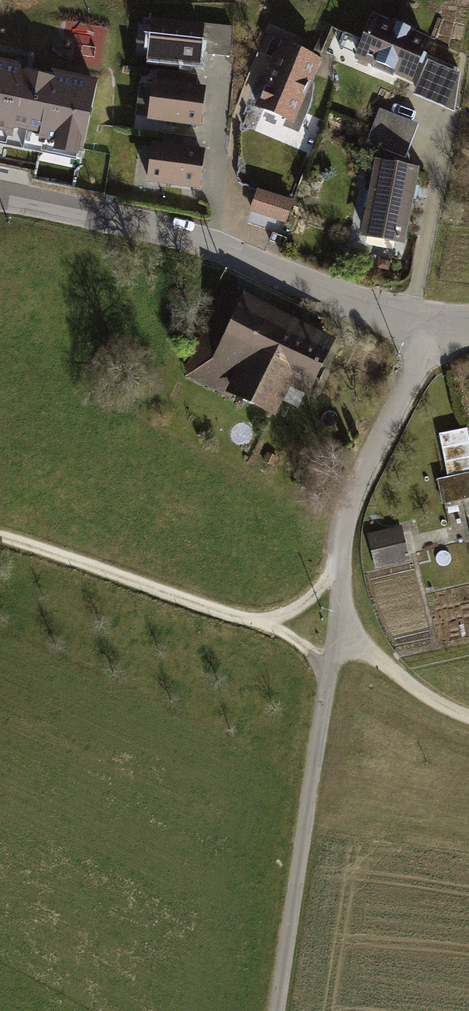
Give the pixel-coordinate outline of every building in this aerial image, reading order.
[(425,38),(366,13),(348,56),(407,81),(425,38)] [(208,30),(156,24),(152,63),(204,69),(208,30)] [(323,63),(282,46),(256,109),(288,123),(296,126),(314,85),(323,63)] [(422,60),(408,94),(449,112),(455,74),(422,60)] [(0,64),(0,136),(81,153),(97,84),(0,64)] [(211,93),(158,85),(152,124),(205,132),(211,93)] [(315,95),(314,85),(296,126),(288,123),(286,129),(301,135),(311,113),(315,95)] [(412,123),(374,110),(362,145),(400,158),(412,123)] [(210,155),(157,147),(151,186),(204,193),(210,155)] [(413,169),(370,161),(356,238),(399,245),(413,169)] [(260,190),(251,212),(288,226),(297,205),(260,190)] [(331,339),(220,287),(178,376),(269,419),(285,386),(304,395),(331,339)] [(435,434),(445,477),(432,479),(439,509),(459,504),(462,517),(468,515),(468,448),(464,427),(435,434)] [(396,526),(362,533),(369,568),(403,561),(396,526)]
